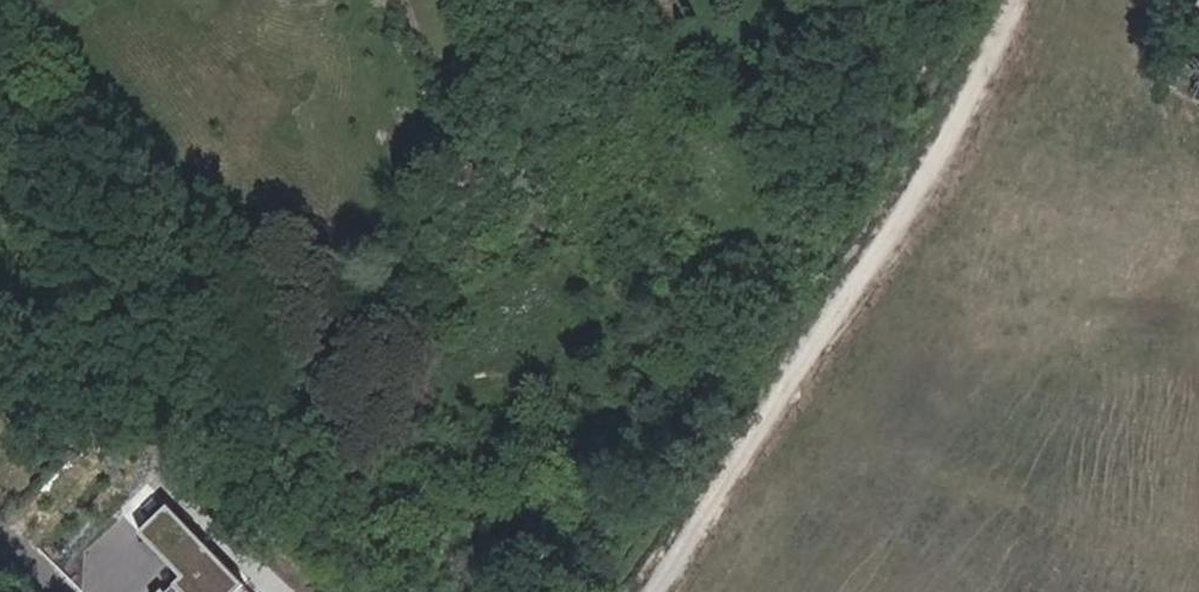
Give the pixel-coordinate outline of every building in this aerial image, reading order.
[(163,513),(134,541),(177,585),(170,591),(239,591),(163,513)]
